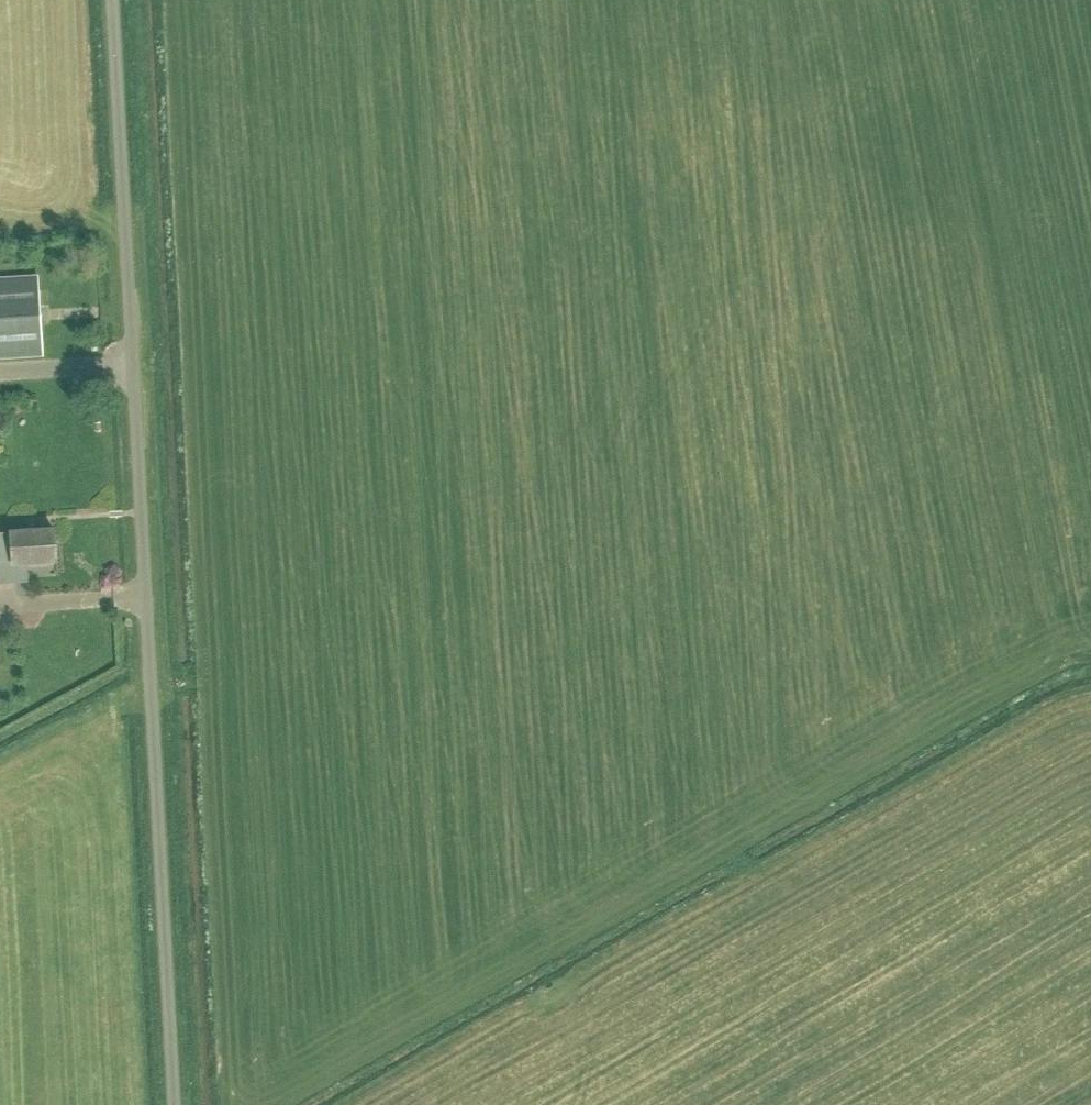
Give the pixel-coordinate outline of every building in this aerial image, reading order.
[(38,277),(0,280),(0,358),(43,355),(38,277)] [(56,561),(54,529),(50,529),(50,525),(34,526),(34,530),(11,531),(11,532),(0,533),(0,564),(56,561)]
